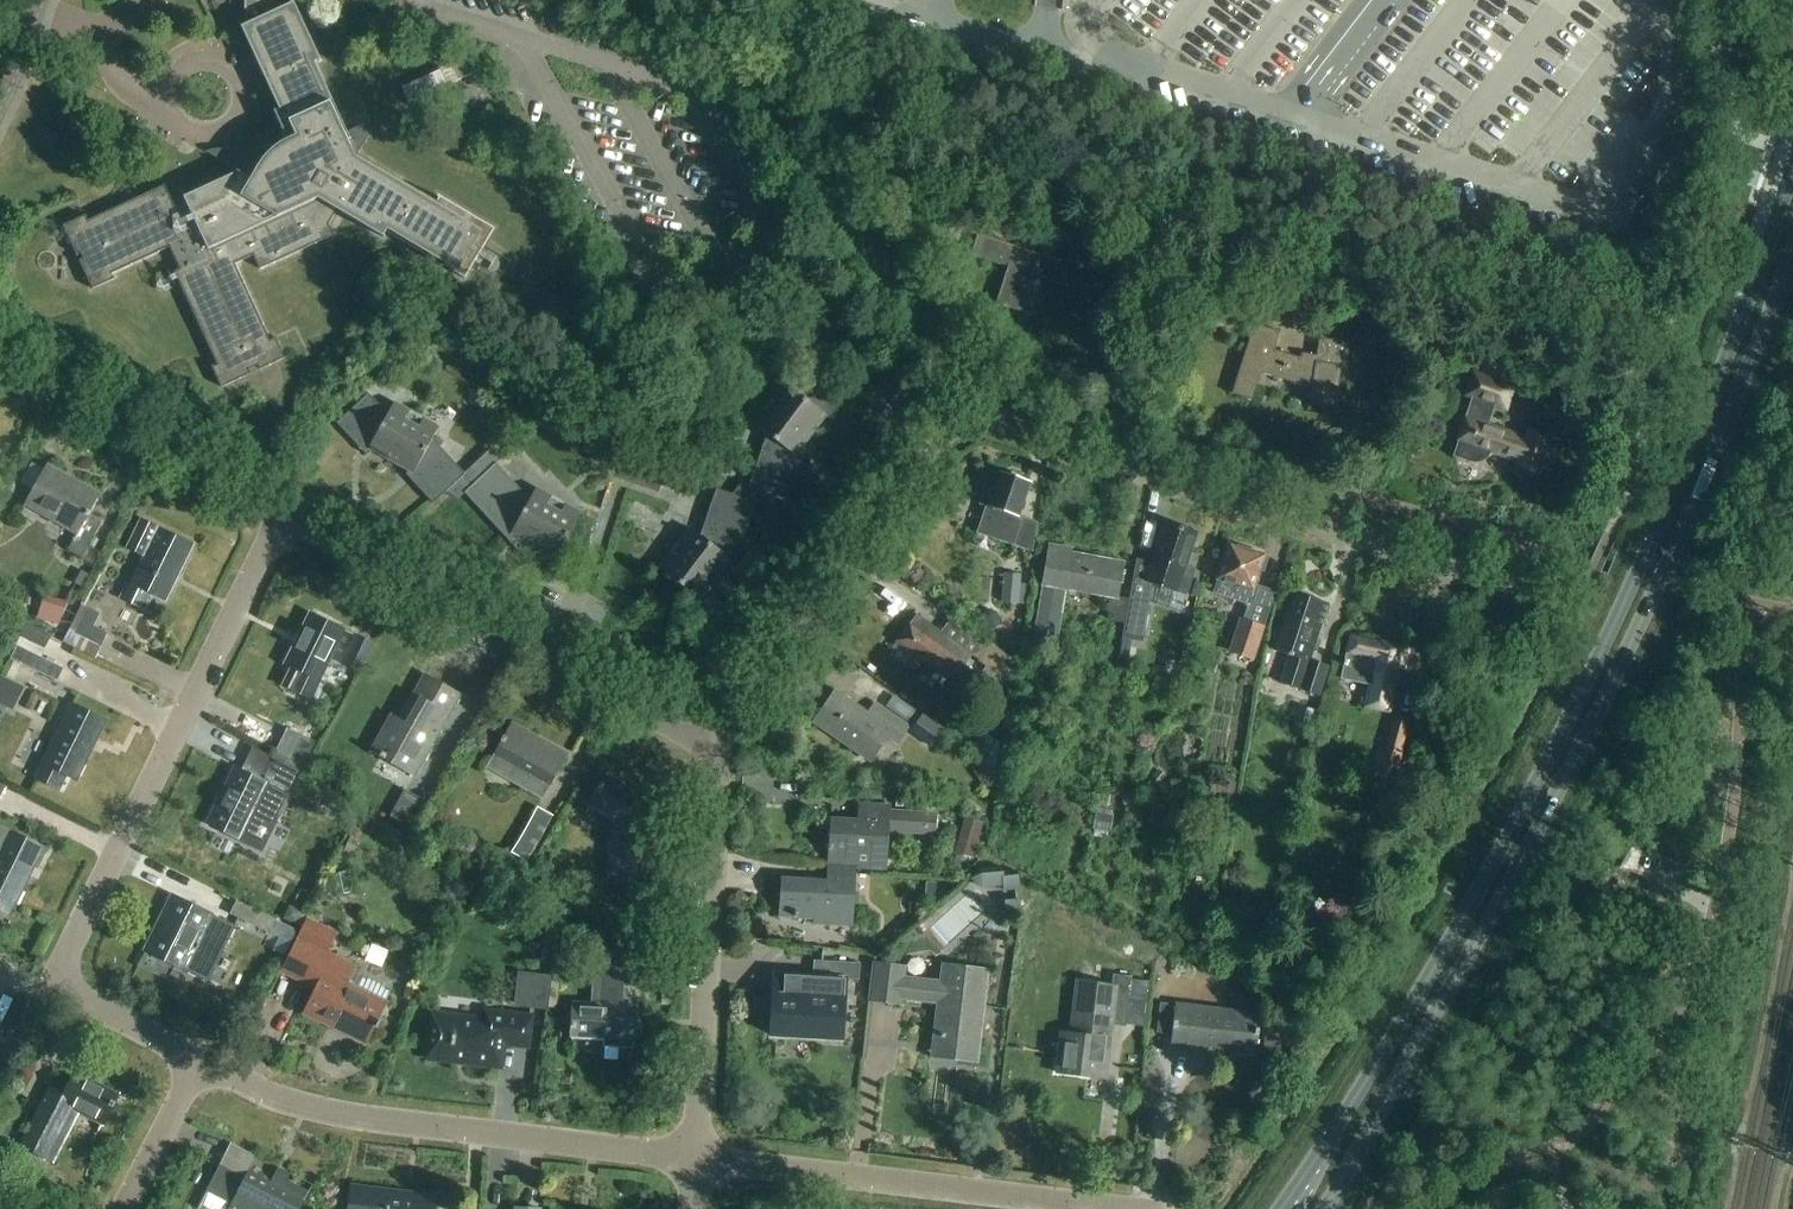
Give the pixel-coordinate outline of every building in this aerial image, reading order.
[(116,280),(115,278),(113,279),(112,275),(171,248),(181,270),(175,273),(218,366),(215,368),(214,367),(212,368),(222,389),(285,359),(276,340),(274,341),(275,342),(271,344),(235,265),(254,257),(260,270),(337,235),(336,233),(333,235),(329,226),(337,211),(384,239),(385,237),(384,237),(386,233),(465,280),(495,230),(439,197),(438,199),(439,200),(437,203),(359,156),(315,63),(319,61),(320,63),(321,62),(294,3),(291,5),(289,2),(290,0),(289,0),(246,0),(246,3),(245,7),(246,11),(246,14),(247,17),(248,21),(249,24),(242,27),(280,111),(277,113),(276,111),(274,112),(290,147),(287,149),(282,150),(278,153),(276,154),(275,156),(271,160),(269,163),(267,166),(266,168),(265,170),(246,159),(239,172),(238,172),(237,173),(238,173),(184,198),(186,203),(175,208),(165,186),(87,222),(86,219),(87,218),(86,216),(64,227),(93,290),(116,280)] [(403,88),(410,104),(449,86),(442,70),(403,88)] [(997,305),(1021,313),(1033,276),(1102,298),(1109,278),(1113,280),(1122,254),(1108,249),(1106,256),(1073,244),(1066,264),(978,235),(972,255),(1009,268),(997,305)] [(1303,352),(1301,357),(1274,348),(1281,331),(1256,322),(1232,395),(1252,401),(1261,374),(1311,390),(1309,405),(1335,409),(1337,395),(1338,395),(1339,389),(1338,389),(1341,368),(1347,370),(1353,345),(1322,338),(1318,355),(1303,352)] [(795,364),(808,369),(815,350),(801,345),(795,364)] [(1518,468),(1539,475),(1546,453),(1555,456),(1559,442),(1550,439),(1551,439),(1530,432),(1527,440),(1487,427),(1494,405),(1505,409),(1513,387),(1474,374),(1466,395),(1473,398),(1458,441),(1459,441),(1454,457),(1485,468),(1490,452),(1520,462),(1518,468)] [(754,426),(767,436),(750,487),(742,484),(733,496),(717,490),(701,537),(690,529),(659,570),(701,602),(721,575),(732,579),(757,505),(765,508),(774,496),(790,502),(805,458),(797,455),(825,418),(835,421),(844,394),(803,380),(798,395),(785,385),(754,426)] [(406,476),(434,505),(446,493),(459,500),(465,495),(518,552),(527,544),(556,560),(581,514),(536,489),(530,501),(496,464),(503,459),(490,451),(471,469),(465,475),(433,440),(439,429),(395,404),(388,415),(369,395),(337,424),(367,457),(373,452),(410,472),(406,476)] [(68,551),(82,559),(101,525),(88,517),(100,497),(47,466),(25,506),(77,535),(68,551)] [(1017,520),(1029,482),(1022,480),(1019,476),(1012,474),(1008,476),(1001,474),(995,492),(986,489),(981,505),(986,507),(978,535),(1015,547),(1023,522),(1017,520)] [(124,601),(144,610),(151,595),(165,602),(192,546),(142,521),(128,549),(145,558),(124,601)] [(1188,594),(1196,569),(1187,566),(1197,534),(1166,524),(1150,576),(1136,573),(1130,601),(1126,625),(1123,640),(1143,643),(1153,584),(1188,594)] [(1220,580),(1216,593),(1251,604),(1255,589),(1254,589),(1260,569),(1264,570),(1268,559),(1263,557),(1264,555),(1229,545),(1222,567),(1216,570),(1219,577),(1218,580),(1220,580)] [(1126,625),(1130,601),(1119,599),(1125,564),(1049,550),(1042,587),(1044,587),(1034,644),(1056,648),(1066,591),(1110,599),(1109,622),(1126,625)] [(1002,603),(1020,605),(1022,575),(1004,574),(1002,603)] [(61,619),(64,595),(41,591),(37,615),(61,619)] [(1310,662),(1328,605),(1294,595),(1276,652),(1290,656),(1281,684),(1320,696),(1328,668),(1310,662)] [(75,634),(102,648),(109,634),(94,627),(100,615),(88,608),(75,634)] [(991,611),(985,614),(984,620),(989,632),(1003,626),(997,613),(991,611)] [(293,669),(284,688),(309,700),(318,681),(344,630),(311,615),(286,666),(293,669)] [(954,674),(965,682),(973,671),(966,666),(972,657),(917,616),(910,625),(897,642),(949,680),(954,674)] [(1228,653),(1254,662),(1266,628),(1240,619),(1228,653)] [(19,636),(45,650),(51,638),(26,624),(19,636)] [(344,665),(359,672),(373,645),(358,637),(344,665)] [(1367,707),(1387,712),(1391,695),(1398,697),(1403,687),(1394,683),(1397,669),(1411,672),(1416,651),(1350,637),(1346,653),(1347,653),(1342,677),(1372,684),(1367,707)] [(974,684),(989,696),(1015,663),(992,645),(978,662),(987,669),(974,684)] [(11,660),(58,683),(64,670),(17,647),(11,660)] [(429,749),(459,695),(427,677),(402,721),(392,716),(371,753),(415,777),(430,750),(429,749)] [(8,705),(17,687),(1,679),(0,681),(0,701),(8,705)] [(814,723),(871,762),(887,739),(897,746),(909,728),(875,705),(868,715),(835,693),(814,723)] [(37,780),(58,791),(65,776),(76,781),(105,722),(73,706),(44,765),(37,780)] [(1294,723),(1309,728),(1315,711),(1300,706),(1294,723)] [(943,730),(923,716),(911,733),(930,747),(943,730)] [(1393,717),(1385,749),(1377,746),(1370,771),(1402,780),(1409,756),(1403,754),(1412,722),(1393,717)] [(523,782),(521,787),(543,799),(567,756),(515,727),(494,765),(523,782)] [(287,730),(273,759),(300,772),(300,773),(315,743),(287,730)] [(275,824),(300,772),(273,759),(262,782),(235,769),(208,825),(249,845),(262,818),(275,824)] [(972,772),(989,793),(993,790),(995,779),(996,777),(984,762),(972,772)] [(609,885),(644,886),(647,824),(637,819),(648,801),(606,778),(590,806),(612,818),(609,885)] [(1223,801),(1234,802),(1236,782),(1218,781),(1217,793),(1224,794),(1223,801)] [(391,816),(412,829),(427,803),(406,791),(391,816)] [(886,872),(888,838),(889,834),(934,837),(935,816),(890,813),(890,807),(860,806),(858,825),(849,824),(849,822),(831,821),(830,846),(828,846),(828,851),(829,851),(828,866),(856,868),(856,870),(886,872)] [(512,854),(527,863),(553,817),(538,808),(512,854)] [(1113,816),(1112,816),(1113,812),(1097,809),(1094,831),(1111,833),(1113,816)] [(43,849),(11,833),(12,831),(0,825),(0,901),(14,908),(43,849)] [(1625,868),(1650,878),(1657,859),(1632,850),(1625,868)] [(856,868),(828,866),(827,886),(819,885),(819,882),(782,880),(780,919),(797,920),(797,919),(801,915),(802,915),(802,914),(815,915),(814,924),(853,927),(856,870),(856,868)] [(949,939),(992,904),(978,887),(989,878),(980,868),(926,912),(949,939)] [(1018,874),(1003,875),(1004,892),(1019,890),(1018,874)] [(465,902),(476,886),(469,881),(457,896),(465,902)] [(145,952),(178,968),(206,913),(173,897),(145,952)] [(1020,914),(1019,901),(1004,902),(1006,915),(1020,914)] [(231,915),(269,934),(276,921),(237,902),(231,915)] [(328,955),(337,936),(307,921),(281,974),(315,990),(303,1014),(367,1046),(387,1005),(348,985),(356,969),(328,955)] [(603,1048),(634,1050),(640,952),(595,949),(591,1004),(572,1003),(570,1039),(604,1041),(603,1048)] [(784,995),(774,994),(772,1037),(842,1041),(846,980),(859,981),(860,965),(822,962),(821,978),(785,976),(784,995)] [(979,1065),(991,971),(942,965),(940,982),(893,976),(894,965),(873,963),(869,991),(891,994),(889,1005),(903,1007),(904,1002),(937,1006),(932,1045),(959,1048),(957,1062),(979,1065)] [(549,1011),(552,976),(535,975),(531,1010),(549,1011)] [(1056,1074),(1106,1081),(1110,1050),(1108,1049),(1111,1026),(1126,1028),(1132,978),(1113,976),(1111,987),(1078,983),(1071,1045),(1060,1044),(1056,1074)] [(1257,1030),(1259,1017),(1260,1017),(1260,1016),(1176,1006),(1176,1007),(1161,1005),(1158,1035),(1172,1037),(1171,1046),(1172,1046),(1173,1045),(1186,1046),(1186,1047),(1222,1052),(1223,1049),(1255,1053),(1255,1056),(1256,1056),(1259,1030),(1257,1030)] [(434,1017),(429,1059),(499,1067),(502,1045),(528,1048),(532,1018),(487,1012),(486,1023),(434,1017)] [(21,1147),(53,1163),(79,1113),(104,1126),(120,1095),(76,1073),(65,1095),(51,1089),(21,1147)] [(11,1150),(0,1144),(0,1171),(11,1150)] [(233,1206),(231,1208),(300,1208),(308,1193),(286,1182),(289,1176),(278,1170),(272,1181),(250,1170),(245,1181),(220,1168),(208,1193),(233,1206)] [(436,1198),(351,1188),(349,1208),(435,1208),(436,1198)]
